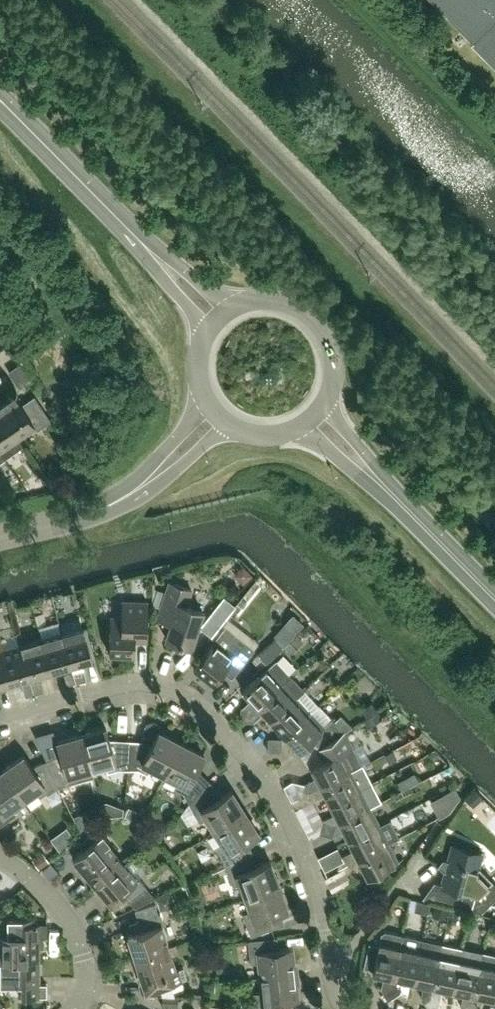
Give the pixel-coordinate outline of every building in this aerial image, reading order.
[(471,38),(494,15),(494,0),(433,0),(471,38)] [(471,38),(470,40),(494,66),(494,15),(471,38)] [(35,396),(21,405),(14,395),(0,405),(0,414),(16,437),(33,425),(37,430),(51,420),(35,396)] [(22,446),(16,437),(0,414),(0,452),(5,459),(22,446)] [(55,471),(45,478),(52,489),(62,483),(55,471)] [(241,564),(235,570),(236,577),(243,583),(251,573),(241,564)] [(199,620),(203,610),(186,605),(191,589),(169,582),(157,618),(170,623),(165,638),(191,646),(195,632),(210,636),(214,624),(199,620)] [(49,599),(52,615),(76,611),(74,595),(49,599)] [(146,638),(147,602),(122,601),(122,617),(110,617),(109,653),(134,653),(134,638),(146,638)] [(92,659),(83,627),(62,633),(71,665),(92,659)] [(232,678),(254,649),(225,627),(193,667),(213,683),(222,671),(232,678)] [(71,665),(62,633),(41,639),(50,671),(71,665)] [(297,635),(283,646),(290,653),(303,641),(297,635)] [(275,637),(253,658),(261,667),(283,646),(275,637)] [(29,677),(31,683),(39,680),(42,680),(40,674),(50,671),(41,639),(20,645),(29,677)] [(0,650),(0,653),(8,683),(20,679),(22,685),(31,683),(29,677),(20,645),(0,650)] [(0,653),(0,685),(8,683),(0,653)] [(257,706),(290,675),(276,659),(242,690),(250,699),(241,708),(247,708),(254,708),(257,706)] [(81,669),(72,671),(75,682),(84,680),(81,669)] [(67,685),(75,682),(72,671),(63,674),(67,685)] [(263,713),(271,721),(296,697),(297,697),(304,690),(290,675),(257,706),(254,708),(254,712),(254,715),(253,718),(253,722),(263,713)] [(285,736),(310,712),(297,697),(296,697),(271,721),(285,736)] [(371,701),(361,709),(367,716),(377,709),(371,701)] [(376,711),(366,717),(371,724),(381,718),(376,711)] [(310,712),(285,736),(299,751),(305,759),(345,731),(345,730),(343,731),(332,719),(324,726),(312,714),(310,712)] [(172,760),(181,743),(160,732),(161,730),(160,726),(156,722),(152,721),(147,723),(144,727),(143,731),(145,736),(143,737),(143,741),(129,740),(128,760),(128,770),(138,770),(147,775),(151,768),(164,774),(172,760)] [(128,760),(129,740),(109,739),(105,728),(81,735),(88,760),(91,769),(92,769),(105,765),(107,773),(117,770),(128,770),(128,760)] [(353,746),(345,731),(305,759),(311,767),(315,776),(304,783),(291,780),(283,785),(291,801),(300,796),(302,790),(315,794),(317,788),(361,765),(361,764),(352,747),(353,746)] [(94,777),(92,769),(91,769),(88,760),(81,735),(56,742),(60,754),(46,760),(59,787),(68,784),(94,777)] [(210,782),(197,768),(204,755),(181,743),(172,760),(164,774),(177,781),(174,788),(183,793),(189,804),(210,782)] [(392,750),(384,754),(388,762),(396,758),(392,750)] [(59,787),(46,760),(32,767),(24,755),(3,770),(23,799),(35,791),(40,797),(49,791),(59,787)] [(362,764),(361,764),(361,765),(317,788),(315,794),(302,790),(300,796),(291,801),(293,804),(299,807),(325,794),(329,804),(372,782),(362,764)] [(3,770),(0,772),(0,824),(15,814),(11,808),(23,799),(3,770)] [(407,774),(396,780),(401,788),(412,782),(407,774)] [(245,812),(231,790),(223,795),(210,782),(189,804),(194,813),(200,823),(206,818),(214,831),(245,812)] [(339,822),(370,806),(381,801),(372,782),(329,804),(339,822)] [(456,787),(431,801),(440,816),(449,810),(460,795),(456,787)] [(379,824),(370,806),(339,822),(348,840),(379,824)] [(136,808),(132,817),(140,820),(144,812),(136,808)] [(248,841),(259,834),(245,812),(214,831),(222,843),(216,848),(221,857),(225,866),(252,853),(248,841)] [(323,820),(321,826),(333,830),(335,824),(323,820)] [(155,825),(150,832),(161,839),(167,828),(161,824),(155,825)] [(389,843),(379,824),(348,840),(353,850),(341,856),(354,860),(357,858),(389,843)] [(331,837),(333,830),(321,826),(319,833),(331,837)] [(95,885),(122,862),(107,844),(109,842),(97,827),(78,843),(82,849),(73,857),(95,885)] [(50,841),(57,853),(72,845),(65,833),(50,841)] [(398,861),(389,843),(357,858),(367,877),(398,861)] [(478,867),(482,853),(452,845),(448,861),(442,859),(437,866),(445,872),(442,884),(434,881),(423,895),(482,911),(494,898),(494,884),(478,867)] [(43,851),(32,858),(39,868),(50,860),(43,851)] [(279,885),(270,861),(257,866),(252,853),(225,866),(233,886),(240,883),(245,898),(279,885)] [(341,856),(339,863),(352,867),(354,860),(341,856)] [(51,861),(42,869),(49,878),(59,870),(51,861)] [(137,880),(122,862),(95,885),(110,903),(114,899),(121,908),(129,901),(134,907),(155,897),(139,878),(137,880)] [(350,873),(352,867),(339,863),(337,869),(350,873)] [(280,912),(288,910),(279,885),(245,898),(250,911),(243,914),(251,936),(284,924),(280,912)] [(168,894),(158,897),(161,908),(172,905),(168,894)] [(417,900),(415,910),(427,913),(430,903),(417,900)] [(169,947),(162,925),(164,924),(160,913),(159,914),(156,903),(135,910),(138,920),(136,921),(140,932),(127,935),(134,958),(169,947)] [(435,904),(432,915),(444,918),(447,908),(435,904)] [(39,937),(47,937),(47,924),(33,924),(33,918),(6,918),(6,935),(0,935),(0,960),(39,960),(39,937)] [(396,987),(392,981),(393,977),(402,934),(384,930),(381,933),(378,945),(368,943),(363,967),(373,969),(372,973),(383,975),(381,988),(384,994),(396,987)] [(403,979),(413,981),(422,939),(402,934),(393,977),(392,981),(396,987),(399,992),(400,992),(403,979)] [(295,974),(292,948),(278,950),(277,937),(248,940),(250,964),(256,963),(258,978),(295,974)] [(442,943),(422,939),(413,981),(423,984),(421,997),(432,989),(433,986),(442,943)] [(462,947),(442,943),(433,986),(432,989),(436,995),(424,1002),(429,1008),(433,1008),(439,1005),(443,988),(453,990),(462,947)] [(176,969),(169,947),(134,958),(145,991),(186,978),(183,967),(176,969)] [(482,952),(462,947),(453,990),(464,992),(461,1005),(463,1008),(467,1008),(475,1004),(472,998),(473,994),(482,952)] [(482,952),(473,994),(493,999),(494,990),(494,955),(482,952)] [(39,960),(0,960),(0,985),(21,985),(21,997),(47,997),(47,984),(39,984),(39,960)] [(284,1001),(298,1000),(295,974),(258,978),(259,993),(253,993),(255,1008),(284,1008),(284,1001)] [(399,992),(396,987),(384,994),(388,999),(399,992)] [(436,995),(432,989),(421,997),(424,1002),(436,995)] [(162,997),(161,1007),(178,1007),(178,998),(162,997)]
